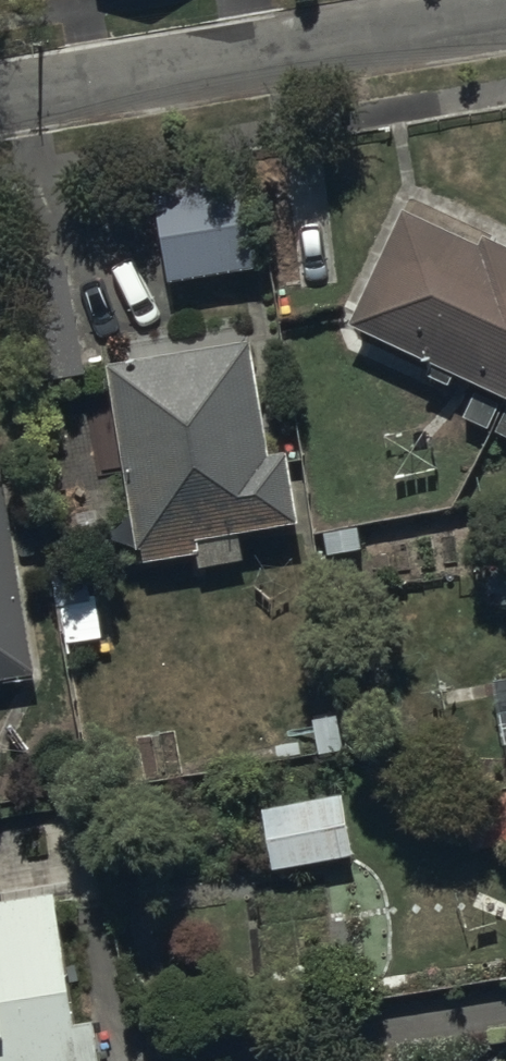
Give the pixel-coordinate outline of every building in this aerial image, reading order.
[(238,188),(153,200),(167,292),(252,280),(238,188)] [(348,336),(471,397),(455,428),(505,453),(505,258),(485,248),(479,261),(402,226),(348,336)] [(247,350),(103,377),(139,573),(197,562),(200,576),(244,568),(239,544),(295,533),(283,467),(269,470),(247,350)] [(39,682),(0,458),(0,689),(39,682)] [(95,576),(57,581),(68,650),(105,644),(95,576)] [(471,856),(505,852),(505,802),(466,806),(471,856)] [(342,806),(260,820),(271,881),(352,868),(342,806)] [(56,907),(0,916),(0,1060),(101,1060),(96,1031),(79,1034),(56,907)]
